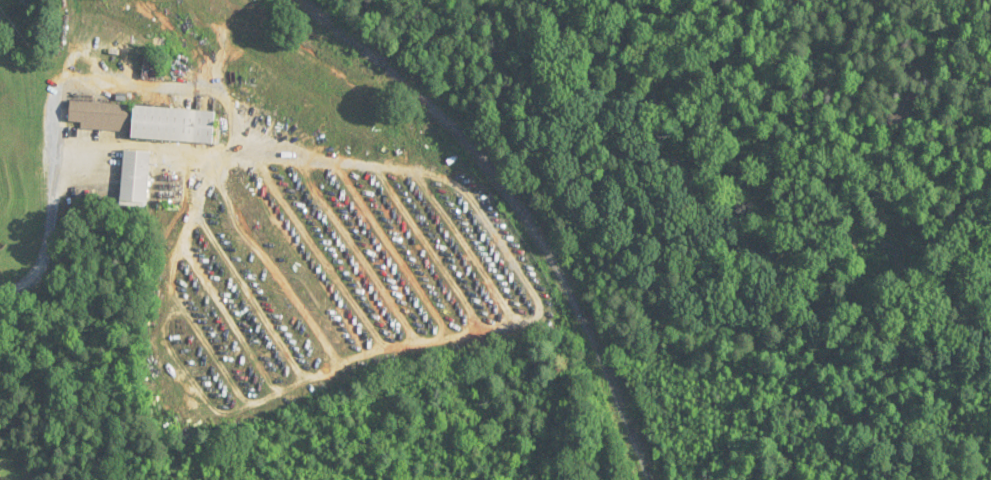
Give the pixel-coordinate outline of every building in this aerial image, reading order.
[(70,102),(69,127),(132,131),(131,139),(213,145),(216,112),(70,102)] [(151,153),(124,151),(121,204),(148,206),(151,153)]
